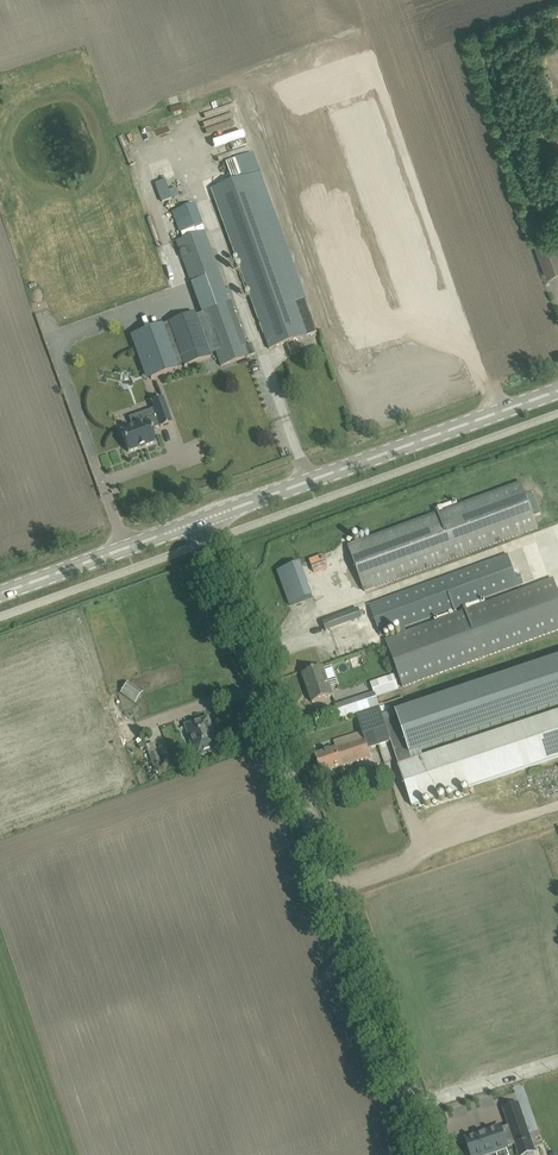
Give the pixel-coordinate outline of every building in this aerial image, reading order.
[(306,300),(296,303),(250,174),(211,188),(269,349),(318,332),(306,300)] [(178,196),(175,188),(169,191),(165,180),(155,184),(162,202),(178,196)] [(173,212),(172,212),(179,232),(180,232),(201,225),(202,224),(195,204),(194,204),(173,212)] [(203,231),(176,242),(217,355),(221,366),(249,356),(255,354),(252,344),(245,347),(245,345),(205,231),(203,231)] [(557,275),(557,235),(535,243),(547,278),(557,275)] [(184,367),(210,357),(194,313),(168,322),(184,367)] [(131,336),(147,380),(178,369),(162,324),(131,336)] [(133,427),(121,431),(128,452),(156,442),(151,429),(160,426),(161,427),(172,423),(162,397),(151,401),(154,409),(144,413),(147,421),(133,427)] [(538,529),(521,483),(348,546),(365,592),(538,529)] [(524,584),(521,575),(516,577),(508,555),(369,605),(380,636),(524,584)] [(290,606),(313,597),(300,563),(277,572),(290,606)] [(554,580),(386,641),(403,687),(557,630),(557,591),(554,580)] [(326,631),(362,618),(359,609),(323,622),(326,631)] [(382,715),(391,741),(399,765),(398,765),(412,806),(557,758),(557,712),(423,757),(420,748),(557,702),(557,658),(396,712),(396,714),(391,716),(390,712),(382,715)] [(303,675),(312,703),(334,696),(324,667),(303,675)] [(394,675),(370,682),(374,694),(375,698),(377,698),(399,691),(394,675)] [(136,704),(145,696),(132,682),(123,691),(136,704)] [(358,699),(336,706),(340,719),(362,712),(358,699)] [(371,757),(368,749),(391,741),(382,715),(380,708),(357,716),(362,732),(334,742),(336,748),(316,755),(322,773),(342,767),(371,757)] [(214,737),(213,738),(211,731),(212,731),(211,729),(212,727),(210,722),(208,721),(208,719),(197,723),(196,722),(191,724),(190,726),(187,726),(198,756),(218,749),(214,737)] [(144,738),(157,774),(169,769),(156,733),(144,738)] [(359,846),(362,855),(384,848),(381,838),(359,846)] [(467,1141),(472,1154),(492,1154),(507,1150),(506,1149),(515,1146),(516,1147),(530,1142),(517,1105),(503,1110),(509,1128),(500,1131),(500,1130),(467,1141)]
